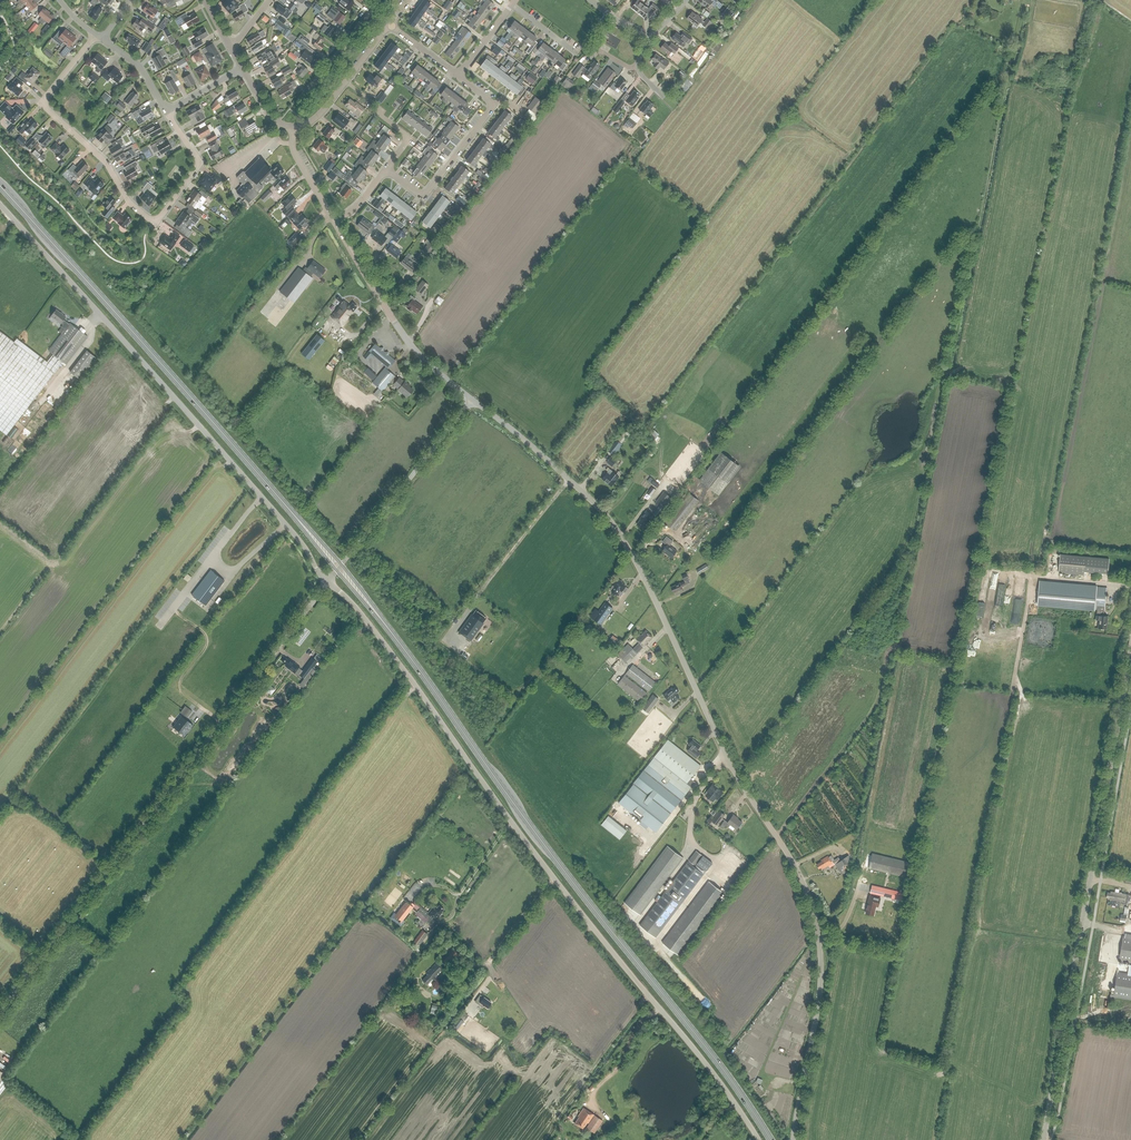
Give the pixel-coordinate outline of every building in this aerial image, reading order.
[(102,10),(96,6),(99,2),(96,0),(92,0),(90,3),(95,6),(89,15),(96,20),(99,16),(98,15),(102,10)] [(162,5),(165,3),(168,8),(176,4),(176,3),(174,0),(160,0),(162,5)] [(230,12),(241,2),(240,0),(229,0),(224,5),(223,6),(229,13),(230,12)] [(338,3),(348,11),(354,3),(350,0),(341,0),(338,3)] [(428,7),(431,4),(424,0),(423,0),(420,5),(429,12),(431,9),(428,7)] [(482,6),(489,11),(494,5),(488,0),(487,0),(482,6)] [(631,2),(634,5),(632,8),(637,12),(644,4),(639,1),(640,0),(633,0),(631,2)] [(699,1),(708,7),(711,3),(716,7),(717,6),(720,9),(723,5),(717,0),(712,0),(711,1),(711,0),(700,0),(699,1)] [(34,1),(27,6),(29,10),(25,12),(27,15),(38,6),(34,1)] [(295,13),(297,10),(295,8),(296,6),(291,2),(287,7),(292,12),(293,11),(295,13)] [(233,16),(236,21),(245,16),(243,13),(248,10),(244,3),(239,6),(240,7),(236,10),(238,13),(233,16)] [(649,8),(644,4),(637,12),(644,18),(646,15),(649,17),(655,10),(655,11),(658,7),(653,3),(649,8)] [(143,11),(151,16),(148,19),(155,24),(158,19),(154,17),(158,10),(154,8),(153,8),(147,4),(143,11)] [(319,13),(322,9),(316,4),(313,8),(319,13)] [(485,17),(489,11),(482,6),(479,4),(478,6),(480,8),(478,12),(485,17)] [(279,5),(275,10),(281,15),(282,15),(287,19),(292,12),(286,8),(285,9),(279,5)] [(429,12),(420,5),(416,11),(422,16),(425,12),(428,14),(429,12)] [(728,6),(722,14),(729,19),(735,11),(728,6)] [(39,21),(41,23),(49,12),(44,8),(38,15),(41,18),(39,21)] [(333,8),(328,16),(334,20),(340,25),(345,17),(339,12),(333,8)] [(704,8),(701,12),(707,17),(710,13),(704,8)] [(460,13),(455,9),(451,15),(455,18),(460,13)] [(480,24),(485,17),(478,12),(477,12),(475,10),(473,13),(475,15),(473,18),(480,24)] [(420,19),(422,16),(416,11),(411,17),(421,24),(423,21),(420,19)] [(54,17),(49,12),(41,23),(43,25),(46,21),(49,24),(54,17)] [(433,15),(429,12),(428,14),(427,15),(436,21),(437,18),(433,15)] [(713,22),(708,19),(705,22),(702,20),(703,20),(692,12),(687,19),(697,27),(700,23),(703,25),(702,25),(708,29),(713,22)] [(195,23),(199,21),(195,13),(188,17),(185,13),(174,19),(179,27),(183,25),(186,23),(188,27),(195,23)] [(315,18),(323,23),(326,18),(319,13),(315,18)] [(411,17),(407,23),(414,27),(417,23),(420,25),(421,24),(411,17)] [(468,25),(475,30),(480,24),(473,18),(472,19),(470,17),(468,20),(470,21),(468,25)] [(23,23),(26,26),(32,21),(30,18),(23,23)] [(155,27),(142,18),(140,22),(137,19),(132,25),(141,32),(144,27),(151,32),(155,27)] [(282,32),(286,27),(278,20),(274,26),(282,32)] [(440,29),(444,24),(439,20),(435,26),(440,29)] [(512,35),(519,25),(514,21),(508,28),(511,31),(509,33),(512,35)] [(38,25),(35,22),(28,31),(31,34),(38,25)] [(162,22),(158,27),(162,30),(166,25),(162,22)] [(429,29),(425,26),(421,24),(420,25),(419,26),(427,32),(425,35),(428,37),(432,32),(429,30),(429,29)] [(330,38),(336,30),(330,26),(328,28),(325,25),(321,31),(330,38)] [(525,29),(519,25),(512,35),(514,37),(516,35),(519,37),(525,29)] [(461,30),(463,31),(460,35),(467,40),(471,34),(463,27),(461,30)] [(201,40),(208,36),(204,28),(193,34),(196,39),(191,41),(195,48),(204,44),(201,40)] [(286,28),(281,34),(286,38),(291,31),(286,28)] [(60,30),(53,39),(58,43),(59,42),(62,45),(64,42),(71,34),(66,29),(61,35),(58,32),(60,30)] [(530,34),(525,29),(519,37),(522,39),(521,42),(523,43),(525,41),(530,34)] [(312,36),(314,37),(313,38),(317,41),(313,46),(320,51),(324,46),(320,43),(324,39),(320,36),(317,34),(316,35),(314,33),(316,32),(313,30),(309,35),(312,37),(312,36)] [(692,39),(683,31),(680,36),(677,33),(676,33),(672,38),(672,39),(672,38),(681,45),(683,47),(684,47),(686,45),(685,44),(686,42),(688,44),(692,39)] [(76,38),(71,34),(64,42),(67,45),(60,54),(65,58),(73,48),(70,46),(76,38)] [(125,40),(129,42),(129,43),(135,48),(141,41),(133,36),(132,37),(129,34),(125,40)] [(261,38),(261,37),(259,34),(254,36),(254,35),(251,37),(247,40),(250,44),(254,42),(254,43),(257,41),(257,40),(261,38)] [(458,38),(455,41),(462,47),(467,40),(460,35),(457,34),(456,36),(458,38)] [(530,34),(525,41),(523,43),(525,45),(527,43),(530,45),(525,52),(528,54),(536,43),(533,41),(536,38),(530,34)] [(307,45),(310,42),(303,36),(300,40),(307,45)] [(432,41),(437,45),(440,40),(436,37),(432,41)] [(504,38),(502,40),(500,39),(496,44),(502,48),(505,44),(507,41),(504,38)] [(256,46),(251,48),(254,52),(256,51),(257,52),(265,47),(263,45),(265,43),(266,42),(264,39),(255,45),(256,46)] [(305,50),(300,56),(310,64),(316,57),(310,52),(312,49),(297,39),(293,43),(299,48),(300,46),(305,50)] [(152,45),(146,41),(141,49),(147,53),(152,45)] [(462,47),(455,41),(450,47),(457,53),(462,47)] [(395,52),(398,48),(392,43),(387,49),(396,56),(398,54),(395,52)] [(543,54),(542,54),(548,47),(543,43),(540,46),(537,44),(532,51),(535,53),(537,50),(540,52),(538,56),(540,58),(543,54)] [(672,51),(675,53),(678,49),(671,43),(669,46),(665,43),(661,48),(669,55),(672,51)] [(223,60),(220,55),(219,56),(212,44),(202,50),(204,54),(205,54),(204,54),(206,54),(212,65),(218,62),(218,63),(223,60)] [(269,49),(269,48),(260,53),(261,54),(257,57),(257,58),(259,61),(262,59),(262,60),(266,58),(267,59),(269,61),(277,56),(275,52),(278,51),(275,45),(269,49)] [(185,56),(190,53),(186,46),(181,49),(185,56)] [(501,50),(496,46),(492,50),(497,54),(501,50)] [(453,58),(457,53),(450,47),(445,54),(450,58),(452,60),(453,58)] [(554,51),(548,47),(542,54),(543,54),(540,58),(539,59),(542,61),(544,59),(544,58),(545,56),(548,59),(554,51)] [(164,60),(162,57),(166,55),(163,49),(156,52),(158,56),(153,59),(155,63),(155,62),(159,69),(166,64),(167,63),(168,62),(168,61),(167,60),(166,59),(165,59),(164,60)] [(387,49),(383,54),(389,59),(392,56),(395,58),(396,56),(387,49)] [(199,51),(192,55),(196,62),(203,58),(199,51)] [(554,63),(559,55),(554,51),(548,59),(551,61),(548,65),(550,67),(554,63)] [(297,57),(290,52),(288,55),(290,57),(292,58),(294,60),(297,57)] [(98,54),(91,62),(98,67),(96,70),(96,71),(98,72),(99,72),(107,62),(98,54)] [(389,59),(383,54),(378,60),(385,65),(388,67),(389,66),(386,64),(386,63),(389,59)] [(656,54),(652,60),(656,63),(653,65),(658,69),(661,66),(664,69),(669,63),(665,59),(664,60),(656,54)] [(565,60),(559,55),(554,63),(559,67),(558,68),(562,71),(566,65),(563,62),(565,60)] [(485,59),(480,66),(485,70),(494,59),(491,57),(488,61),(485,59)] [(188,64),(185,58),(177,63),(180,69),(188,64)] [(268,77),(276,72),(274,70),(278,68),(278,67),(281,65),(280,63),(277,58),(270,62),(272,65),(264,69),(268,77)] [(496,61),(494,59),(485,70),(490,74),(496,67),(493,65),(496,61)] [(378,60),(374,66),(381,71),(383,67),(386,69),(388,67),(385,65),(378,60)] [(599,65),(594,61),(591,65),(591,64),(587,70),(584,67),(580,64),(573,74),(576,77),(581,71),(584,73),(583,74),(590,79),(597,69),(596,69),(599,65)] [(699,61),(689,73),(692,76),(702,63),(699,61)] [(302,77),(308,70),(303,66),(302,66),(299,64),(297,66),(300,68),(297,73),(302,77)] [(415,79),(417,76),(422,69),(417,65),(411,72),(415,75),(413,77),(415,79)] [(496,78),(501,71),(504,67),(501,65),(498,69),(496,67),(490,74),(496,78)] [(205,66),(196,71),(201,80),(210,75),(205,66)] [(284,76),(292,71),(289,66),(281,71),(284,76)] [(123,76),(117,72),(118,71),(114,67),(110,73),(106,70),(102,76),(108,81),(110,77),(117,83),(123,76)] [(504,73),(507,69),(504,67),(501,71),(496,78),(501,82),(506,75),(504,73)] [(608,68),(598,81),(605,87),(607,84),(608,85),(608,84),(610,81),(615,74),(608,68)] [(33,69),(28,75),(26,75),(22,72),(18,77),(20,79),(23,76),(32,83),(34,80),(35,80),(37,78),(37,77),(39,74),(33,69)] [(422,69),(417,76),(415,79),(417,80),(419,78),(422,81),(428,73),(422,69)] [(530,72),(528,71),(524,77),(525,78),(524,79),(532,85),(537,77),(530,72)] [(9,81),(14,75),(10,72),(5,77),(9,81)] [(172,94),(174,95),(175,93),(179,90),(174,82),(178,79),(179,80),(174,72),(170,74),(173,79),(165,84),(170,92),(169,94),(171,94),(172,94)] [(99,78),(93,73),(89,78),(93,81),(88,88),(90,90),(99,78)] [(433,78),(428,73),(422,81),(425,83),(423,86),(425,88),(428,85),(433,78)] [(509,77),(506,75),(501,82),(506,86),(514,75),(511,73),(509,77)] [(195,83),(190,74),(184,78),(189,87),(195,83)] [(369,75),(365,80),(376,88),(379,85),(377,84),(382,78),(377,74),(374,79),(369,75)] [(517,78),(514,75),(506,86),(511,90),(517,83),(514,81),(517,78)] [(561,79),(557,75),(552,81),(554,82),(549,88),(553,90),(557,84),(561,79)] [(282,82),(285,80),(283,77),(279,79),(278,78),(271,82),(275,89),(283,84),(282,82)] [(398,82),(392,77),(389,82),(394,86),(398,82)] [(568,90),(574,83),(567,77),(561,84),(568,90)] [(12,82),(7,88),(8,89),(9,90),(10,91),(11,91),(18,96),(23,90),(20,88),(23,83),(16,78),(13,82),(12,82)] [(433,78),(428,85),(425,88),(424,89),(427,92),(431,87),(433,89),(432,91),(435,93),(441,85),(438,83),(439,82),(433,78)] [(614,82),(610,88),(614,91),(617,88),(620,91),(627,82),(621,78),(617,84),(614,82)] [(600,85),(594,81),(590,86),(596,91),(600,85)] [(282,90),(278,93),(281,99),(291,93),(291,92),(295,90),(292,86),(291,83),(287,86),(287,85),(281,88),(282,90)] [(520,95),(526,88),(521,84),(520,85),(517,83),(511,90),(516,94),(517,94),(519,95),(520,95)] [(390,84),(384,92),(388,95),(394,87),(390,84)] [(446,87),(440,94),(443,97),(441,100),(443,102),(446,99),(451,91),(446,87)] [(640,94),(634,90),(630,96),(629,95),(625,101),(632,106),(639,98),(638,97),(640,94)] [(375,99),(381,104),(387,96),(381,91),(375,99)] [(446,99),(443,102),(446,104),(448,101),(451,103),(457,96),(451,91),(446,99)] [(138,98),(137,98),(139,96),(134,92),(132,94),(132,93),(125,102),(131,106),(138,98)] [(226,97),(224,99),(225,102),(224,102),(225,103),(226,102),(229,106),(232,104),(232,102),(240,98),(236,92),(232,94),(231,93),(226,96),(226,97)] [(107,104),(112,97),(107,94),(102,100),(107,104)] [(457,96),(451,103),(455,106),(452,109),(454,111),(457,107),(462,100),(457,96)] [(536,98),(534,101),(541,106),(543,103),(536,98)] [(211,107),(214,112),(221,107),(217,100),(211,107)] [(355,110),(360,114),(364,109),(357,104),(356,105),(349,100),(345,106),(353,112),(355,110)] [(457,107),(454,111),(456,113),(459,109),(462,111),(466,107),(468,104),(462,100),(457,107)] [(613,110),(616,113),(625,103),(621,100),(613,110)] [(653,113),(650,110),(653,105),(647,100),(645,104),(644,103),(639,110),(646,115),(650,117),(653,113)] [(534,101),(532,103),(539,109),(541,106),(534,101)] [(126,107),(120,102),(116,106),(122,111),(126,107)] [(13,123),(23,112),(16,106),(14,108),(11,108),(5,103),(0,109),(7,116),(6,117),(13,123)] [(536,111),(539,109),(532,103),(529,106),(536,111)] [(243,104),(232,110),(230,107),(225,110),(229,116),(233,114),(237,111),(239,114),(247,110),(243,104)] [(198,122),(205,118),(202,113),(198,105),(194,107),(194,108),(187,112),(191,119),(196,116),(197,118),(196,118),(198,122)] [(152,116),(154,115),(150,108),(142,113),(140,109),(132,114),(135,120),(142,116),(144,121),(149,118),(149,119),(151,119),(153,118),(153,117),(152,116)] [(413,115),(414,114),(411,112),(411,113),(407,110),(402,118),(407,122),(413,115)] [(500,116),(508,121),(508,122),(509,123),(511,120),(510,119),(512,116),(505,110),(500,116)] [(339,113),(333,121),(343,128),(346,124),(351,128),(356,122),(351,118),(348,121),(339,113)] [(111,124),(116,118),(111,114),(106,120),(111,124)] [(407,122),(413,127),(419,119),(420,119),(417,116),(416,117),(413,115),(407,122)] [(503,127),(508,122),(508,121),(500,116),(496,122),(503,127)] [(636,123),(629,118),(623,125),(627,128),(629,126),(632,129),(636,123)] [(245,119),(238,123),(243,130),(243,129),(244,128),(248,135),(258,129),(254,122),(249,126),(245,119)] [(426,123),(423,121),(423,122),(419,119),(413,127),(419,131),(425,124),(426,123)] [(38,125),(31,120),(29,122),(26,120),(17,129),(22,134),(25,130),(30,134),(38,125)] [(451,121),(446,127),(454,133),(459,127),(451,121)] [(501,130),(503,127),(496,122),(491,127),(499,133),(501,134),(502,132),(501,130)] [(161,133),(161,132),(163,131),(159,124),(154,127),(153,124),(141,130),(144,136),(149,133),(152,137),(157,134),(159,134),(161,133)] [(428,127),(425,124),(419,131),(426,136),(432,128),(429,126),(428,127)] [(207,138),(209,142),(217,138),(214,133),(211,135),(210,133),(210,132),(207,126),(197,132),(201,138),(205,135),(207,138)] [(328,127),(322,134),(328,138),(332,133),(336,136),(340,131),(335,128),(333,130),(328,127)] [(444,130),(442,133),(450,139),(454,133),(446,127),(444,130)] [(491,127),(487,133),(495,139),(495,138),(498,141),(500,139),(496,136),(499,133),(491,127)] [(100,132),(100,133),(96,137),(102,143),(104,140),(106,141),(105,142),(108,144),(108,143),(108,144),(113,138),(109,135),(109,134),(104,129),(103,130),(102,130),(100,132)] [(387,133),(382,129),(378,134),(381,137),(379,140),(387,145),(391,140),(385,136),(387,133)] [(36,133),(25,145),(30,150),(41,137),(36,133)] [(39,141),(45,147),(53,138),(47,133),(39,141)] [(445,145),(450,139),(442,133),(438,138),(445,145)] [(352,143),(358,148),(363,142),(357,137),(352,143)] [(109,149),(113,156),(123,150),(121,147),(124,145),(123,142),(124,141),(122,138),(112,144),(114,147),(109,149)] [(441,151),(445,145),(438,138),(433,145),(441,151)] [(483,138),(479,144),(486,149),(491,153),(493,150),(491,148),(493,145),(483,138)] [(19,144),(23,147),(27,142),(24,139),(19,144)] [(319,139),(313,146),(319,151),(319,150),(323,153),(327,147),(324,144),(319,139)] [(381,150),(383,150),(387,145),(379,140),(377,142),(374,140),(370,145),(379,152),(381,150)] [(159,146),(157,142),(151,146),(155,153),(159,150),(161,154),(172,148),(168,141),(159,146)] [(219,147),(216,142),(209,145),(211,149),(212,150),(212,149),(213,151),(209,153),(213,160),(223,154),(220,147),(219,147)] [(61,160),(69,151),(64,145),(61,148),(56,143),(51,149),(56,154),(55,154),(61,160)] [(348,153),(354,145),(351,143),(345,151),(348,153)] [(484,153),(486,149),(479,144),(475,149),(482,155),(484,157),(486,155),(484,153)] [(370,145),(366,150),(369,153),(367,155),(375,161),(379,156),(377,155),(379,152),(370,145)] [(145,156),(151,152),(147,146),(141,149),(145,156)] [(429,149),(425,155),(433,161),(437,155),(429,149)] [(475,149),(470,155),(477,161),(478,161),(480,162),(482,160),(480,158),(482,155),(475,149)] [(35,150),(32,153),(34,155),(38,159),(41,155),(35,150)] [(133,157),(131,154),(130,154),(128,151),(125,153),(123,150),(113,156),(117,162),(123,158),(125,161),(133,157)] [(371,166),(375,161),(367,155),(365,158),(362,155),(358,161),(367,168),(369,165),(371,166)] [(428,167),(433,161),(425,155),(420,161),(428,167)] [(475,168),(477,166),(475,164),(477,161),(470,155),(466,160),(473,166),(475,168)] [(242,184),(241,185),(241,186),(236,191),(242,197),(243,197),(249,203),(259,194),(258,192),(263,187),(259,182),(271,170),(259,158),(259,159),(245,172),(244,174),(242,172),(238,176),(237,177),(237,178),(238,179),(242,184)] [(329,173),(335,164),(334,164),(335,161),(331,159),(330,161),(329,160),(323,169),(329,173)] [(77,167),(74,164),(68,170),(72,173),(73,172),(79,178),(80,176),(81,176),(89,167),(82,161),(77,167)] [(138,169),(137,166),(138,165),(136,161),(128,166),(130,169),(124,173),(123,173),(128,180),(134,176),(136,177),(136,175),(137,175),(138,175),(135,171),(138,169)] [(365,170),(367,168),(358,161),(354,166),(358,168),(355,171),(365,179),(367,177),(365,175),(367,172),(365,170)] [(420,161),(415,167),(423,173),(428,167),(420,161)] [(284,171),(278,165),(263,180),(266,184),(271,179),(274,176),(276,179),(284,171)] [(467,175),(469,171),(462,166),(457,171),(465,177),(468,179),(470,177),(467,175)] [(419,179),(423,173),(415,167),(413,170),(410,168),(408,170),(419,179)] [(478,170),(476,173),(480,176),(485,180),(487,177),(482,173),(478,170)] [(331,171),(327,177),(333,181),(337,175),(331,171)] [(365,179),(355,171),(353,174),(350,171),(344,179),(354,187),(353,186),(357,181),(359,182),(361,179),(363,181),(365,179)] [(453,177),(461,183),(462,184),(464,182),(462,180),(465,177),(457,171),(453,177)] [(221,179),(215,174),(212,179),(206,174),(199,184),(209,192),(216,182),(218,183),(221,179)] [(99,192),(99,190),(104,184),(97,179),(95,181),(89,177),(84,184),(89,188),(89,189),(96,195),(97,193),(98,193),(99,192)] [(281,180),(275,187),(277,190),(281,186),(284,189),(291,182),(286,177),(282,181),(281,180)] [(461,183),(453,177),(449,183),(456,188),(461,183)] [(71,186),(75,190),(79,185),(75,181),(71,186)] [(149,206),(152,202),(152,201),(156,197),(149,191),(153,186),(148,182),(142,189),(146,192),(141,198),(146,203),(149,206)] [(343,185),(340,188),(342,189),(339,193),(346,198),(352,191),(348,188),(350,186),(345,182),(343,185)] [(454,191),(456,188),(449,183),(444,188),(454,196),(456,193),(454,191)] [(382,198),(379,202),(382,204),(385,200),(391,193),(385,188),(381,185),(378,189),(382,192),(380,196),(382,198)] [(78,197),(83,191),(80,188),(75,194),(78,197)] [(194,190),(190,196),(198,202),(202,205),(209,196),(201,190),(201,191),(202,191),(200,195),(194,190)] [(273,194),(269,190),(261,198),(264,202),(273,194)] [(385,200),(390,204),(396,196),(391,193),(385,200)] [(202,205),(198,202),(190,196),(186,201),(194,207),(195,206),(199,209),(202,205)] [(295,209),(292,206),(296,202),(290,196),(282,204),(287,208),(283,212),(287,217),(295,209)] [(401,200),(396,196),(390,204),(393,206),(391,208),(393,210),(395,208),(401,200)] [(449,202),(442,196),(438,201),(445,207),(448,209),(450,206),(448,204),(449,202)] [(458,196),(455,200),(463,206),(464,205),(466,202),(464,200),(458,196)] [(110,197),(106,202),(103,202),(103,207),(105,207),(107,208),(102,214),(107,218),(115,209),(112,206),(116,202),(110,197)] [(237,202),(244,209),(247,205),(241,199),(237,202)] [(401,200),(395,208),(393,210),(396,212),(398,210),(400,212),(406,204),(401,200)] [(377,210),(379,207),(382,204),(379,202),(378,203),(376,201),(372,206),(377,210)] [(438,201),(434,206),(442,212),(444,209),(446,211),(448,209),(445,207),(438,201)] [(456,215),(459,211),(462,208),(455,203),(452,207),(456,210),(454,213),(456,215)] [(411,208),(406,204),(400,212),(403,213),(401,216),(403,218),(405,215),(411,208)] [(442,212),(434,206),(430,212),(438,217),(440,219),(442,216),(440,214),(442,212)] [(411,208),(405,215),(403,218),(407,221),(409,218),(414,222),(417,218),(414,216),(416,212),(411,208)] [(203,213),(197,209),(194,212),(201,217),(203,213)] [(125,229),(129,223),(131,223),(131,222),(131,220),(132,219),(125,214),(123,216),(118,212),(112,218),(118,223),(125,229)] [(193,214),(190,217),(183,212),(179,218),(188,224),(190,226),(193,223),(195,225),(200,219),(193,214)] [(295,212),(289,218),(294,223),(293,223),(299,229),(300,228),(303,226),(305,228),(308,225),(306,222),(308,221),(302,215),(299,217),(295,212)] [(426,217),(434,222),(438,217),(430,212),(426,217)] [(434,226),(436,224),(434,222),(426,217),(424,220),(423,219),(421,221),(422,222),(423,223),(423,222),(430,227),(432,229),(434,226)] [(185,227),(188,224),(179,218),(175,223),(182,228),(179,231),(187,237),(191,231),(185,227)] [(366,232),(368,229),(371,232),(375,227),(372,225),(371,226),(362,219),(357,226),(366,232)] [(107,222),(104,227),(109,231),(112,226),(107,222)] [(391,229),(388,233),(385,237),(377,232),(372,238),(381,245),(385,241),(388,243),(396,233),(391,229)] [(397,243),(401,237),(403,238),(406,234),(399,229),(392,239),(397,243)] [(170,250),(176,243),(175,243),(180,237),(175,233),(171,237),(172,238),(171,239),(166,236),(165,237),(163,238),(162,240),(162,241),(161,243),(170,250)] [(287,241),(292,246),(300,238),(295,233),(287,241)] [(189,252),(194,246),(184,239),(180,245),(189,252)] [(429,242),(422,251),(428,255),(435,246),(429,242)] [(396,258),(401,252),(391,245),(387,251),(396,258)] [(405,257),(401,263),(411,271),(416,265),(409,260),(412,256),(408,253),(405,257)] [(280,292),(294,303),(313,279),(310,277),(314,273),(320,278),(326,270),(314,261),(308,269),(305,267),(302,271),(299,268),(280,292)] [(429,285),(422,280),(416,289),(422,294),(429,285)] [(414,300),(416,299),(411,295),(408,299),(411,301),(408,306),(408,307),(407,308),(411,311),(412,310),(417,313),(422,306),(414,300)] [(433,301),(439,306),(443,300),(438,296),(433,301)] [(354,313),(353,312),(357,307),(353,303),(350,306),(344,301),(331,317),(342,327),(354,313)] [(54,373),(63,362),(66,364),(88,337),(70,323),(69,324),(64,320),(66,317),(56,309),(51,316),(61,324),(61,323),(63,325),(61,327),(65,330),(49,351),(53,354),(47,362),(17,338),(14,342),(0,331),(0,430),(6,435),(54,373)] [(329,334),(334,328),(327,322),(322,328),(329,334)] [(301,353),(309,360),(325,340),(317,334),(301,353)] [(386,352),(384,351),(383,348),(380,348),(375,343),(364,357),(368,360),(372,355),(386,367),(373,382),(379,387),(382,390),(383,390),(391,381),(399,388),(398,389),(407,397),(413,390),(407,385),(408,384),(405,381),(403,383),(395,377),(395,376),(387,369),(388,368),(389,368),(395,360),(389,355),(389,353),(386,352)] [(70,372),(81,380),(98,359),(87,350),(70,372)] [(379,387),(374,394),(377,397),(382,390),(379,387)] [(647,433),(653,440),(659,434),(653,428),(647,433)] [(622,434),(621,434),(616,440),(617,440),(609,451),(614,455),(622,444),(620,443),(629,433),(625,430),(622,434)] [(718,451),(699,481),(720,495),(737,468),(739,469),(741,466),(718,451)] [(607,463),(612,467),(618,459),(612,455),(607,463)] [(610,469),(608,472),(609,473),(608,474),(607,473),(602,478),(611,486),(619,477),(610,469)] [(653,480),(651,483),(657,488),(660,484),(653,480)] [(651,496),(655,489),(651,486),(646,493),(651,496)] [(656,502),(660,506),(654,514),(659,518),(666,509),(673,499),(664,492),(656,502)] [(699,500),(690,493),(671,517),(669,516),(664,522),(675,531),(699,500)] [(643,515),(640,518),(641,519),(637,524),(642,528),(646,523),(647,524),(650,520),(653,523),(656,518),(653,516),(654,515),(647,510),(643,515)] [(673,541),(667,536),(663,541),(667,545),(663,551),(672,558),(677,551),(670,545),(673,541)] [(1109,559),(1060,555),(1059,572),(1084,575),(1085,571),(1108,573),(1109,559)] [(700,574),(709,568),(706,564),(697,569),(700,574)] [(192,595),(205,605),(225,581),(211,570),(192,595)] [(183,578),(188,582),(191,577),(186,573),(183,578)] [(683,588),(682,586),(687,584),(686,584),(690,582),(688,578),(689,578),(687,574),(682,576),(685,581),(681,583),(680,582),(676,585),(672,587),(674,592),(678,590),(678,591),(683,588)] [(612,591),(617,594),(618,595),(622,591),(625,586),(620,582),(621,581),(618,579),(613,585),(614,585),(610,589),(612,591)] [(997,593),(988,592),(984,617),(992,618),(993,614),(997,615),(997,611),(1001,612),(1006,582),(999,581),(997,593)] [(1097,610),(1104,610),(1106,588),(1098,587),(1097,587),(1097,586),(1040,581),(1038,605),(1095,610),(1095,609),(1097,610)] [(605,603),(603,605),(597,615),(594,619),(601,624),(608,615),(613,608),(605,603)] [(464,624),(459,632),(463,635),(467,638),(471,641),(484,623),(483,623),(486,618),(476,610),(472,615),(472,614),(467,620),(464,624)] [(1097,613),(1096,620),(1099,620),(1098,628),(1107,629),(1108,616),(1104,616),(1104,610),(1097,610),(1097,613)] [(628,644),(617,655),(627,664),(637,654),(644,647),(648,642),(648,641),(652,637),(645,631),(641,635),(640,634),(636,640),(639,643),(633,649),(631,647),(628,644)] [(612,634),(609,638),(616,643),(619,639),(612,634)] [(286,657),(283,661),(287,664),(286,666),(298,676),(299,675),(303,670),(299,668),(300,667),(289,658),(288,659),(286,657)] [(303,670),(299,675),(305,679),(300,685),(303,687),(315,670),(313,668),(317,662),(312,658),(303,670)] [(640,702),(647,694),(627,679),(629,677),(648,691),(655,683),(633,665),(617,685),(640,702)] [(266,691),(271,695),(276,689),(270,685),(266,691)] [(676,694),(679,691),(675,687),(673,689),(672,687),(663,695),(669,702),(671,700),(673,703),(679,697),(676,694)] [(659,699),(653,694),(642,708),(648,713),(659,699)] [(177,706),(169,700),(166,704),(174,709),(177,706)] [(185,706),(180,712),(184,715),(189,708),(185,706)] [(173,727),(184,736),(193,725),(182,716),(173,727)] [(693,739),(689,744),(692,746),(689,750),(692,752),(691,753),(697,758),(700,753),(697,750),(701,745),(693,739)] [(634,784),(619,802),(656,832),(696,782),(691,778),(701,765),(669,740),(668,740),(634,785),(634,784)] [(713,802),(716,798),(717,799),(723,792),(713,784),(705,794),(706,795),(713,802)] [(712,821),(718,825),(725,815),(720,811),(719,812),(712,821)] [(743,822),(737,817),(734,814),(728,822),(725,820),(721,826),(724,828),(726,825),(729,827),(731,824),(738,829),(743,822)] [(619,839),(626,830),(607,815),(600,824),(619,839)] [(646,829),(649,826),(642,820),(639,824),(646,829)] [(640,915),(684,858),(667,846),(624,903),(640,915)] [(695,865),(702,855),(696,851),(688,861),(695,865)] [(869,868),(900,876),(907,878),(911,862),(872,853),(869,868)] [(850,867),(848,864),(853,861),(849,855),(841,861),(838,857),(834,860),(832,855),(829,857),(828,856),(821,860),(822,861),(817,865),(819,869),(821,867),(822,869),(833,863),(834,865),(835,865),(842,875),(846,872),(845,870),(850,867)] [(712,863),(703,856),(695,867),(688,862),(640,926),(656,938),(704,874),(712,863)] [(723,892),(709,881),(662,943),(679,955),(722,898),(720,896),(723,892)] [(902,901),(904,893),(877,886),(875,894),(902,901)] [(1109,898),(1109,899),(1127,903),(1129,895),(1111,891),(1110,893),(1108,892),(1107,897),(1109,898)] [(868,907),(866,913),(874,915),(876,906),(878,907),(881,898),(870,895),(867,907),(868,907)] [(400,917),(397,920),(400,923),(412,909),(413,907),(406,901),(396,914),(400,917)] [(413,907),(412,909),(416,913),(421,908),(416,904),(413,907)] [(428,913),(421,907),(421,908),(416,913),(415,914),(425,922),(430,917),(435,921),(442,912),(441,912),(444,909),(439,905),(437,908),(434,906),(428,913)] [(420,930),(414,944),(420,946),(426,933),(420,930)] [(1130,963),(1130,937),(1123,936),(1119,961),(1130,963)] [(443,961),(447,964),(458,952),(454,949),(443,961)] [(426,973),(428,975),(423,980),(424,981),(423,982),(423,983),(424,983),(425,984),(426,983),(427,984),(430,981),(431,983),(433,980),(434,981),(437,978),(435,977),(443,969),(436,962),(426,973)] [(1113,997),(1130,1000),(1130,974),(1117,972),(1113,997)] [(478,997),(482,1000),(480,1002),(488,1008),(492,1002),(484,997),(480,995),(478,997)] [(463,1011),(459,1017),(465,1021),(468,1015),(463,1011)] [(458,1028),(463,1021),(458,1017),(453,1024),(458,1028)] [(760,1057),(765,1059),(769,1046),(764,1044),(762,1054),(761,1054),(760,1057)] [(588,1123),(593,1116),(594,1117),(595,1116),(583,1108),(578,1116),(579,1117),(574,1123),(583,1129),(587,1122),(588,1123)] [(586,1128),(594,1133),(602,1121),(595,1116),(594,1117),(586,1128)]
